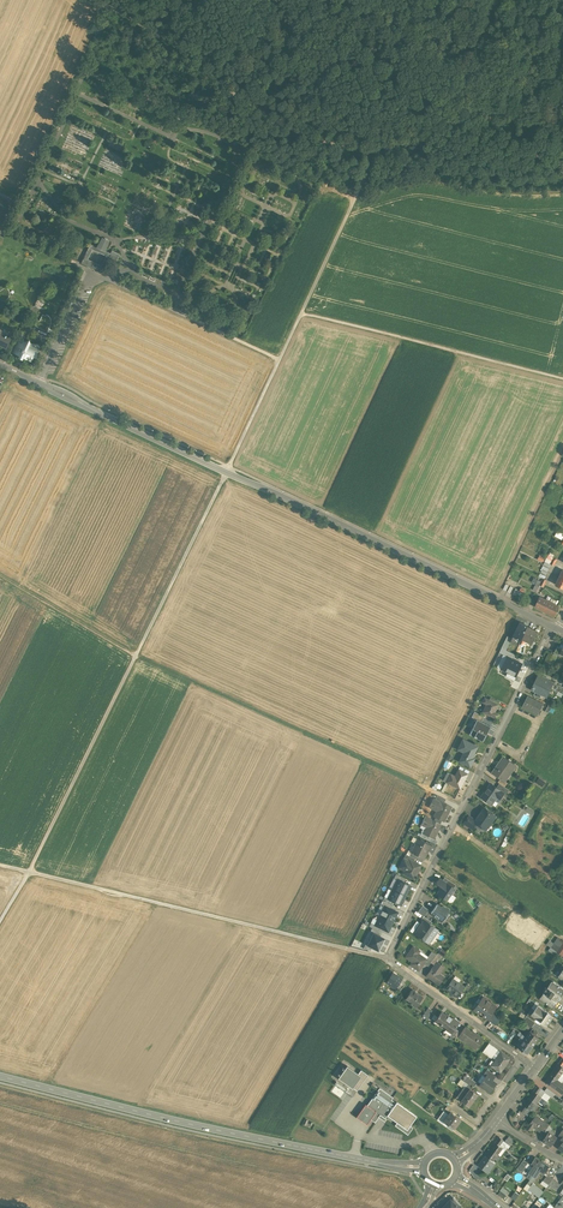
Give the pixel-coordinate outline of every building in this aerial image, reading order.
[(110,241),(101,237),(96,248),(105,252),(110,241)] [(39,329),(38,330),(46,334),(50,325),(40,321),(37,327),(38,327),(39,328),(39,329)] [(0,334),(0,346),(6,349),(11,338),(6,336),(6,335),(5,336),(0,334)] [(20,343),(17,342),(13,352),(19,356),(18,358),(22,359),(23,357),(25,353),(26,353),(27,353),(27,352),(27,351),(26,350),(29,343),(30,342),(29,340),(26,341),(20,343)] [(40,348),(29,343),(26,350),(27,351),(27,352),(27,353),(26,353),(25,353),(23,357),(24,358),(31,361),(33,356),(34,356),(35,354),(36,355),(40,348)] [(560,606),(540,596),(535,606),(555,616),(560,606)] [(538,631),(520,622),(512,638),(510,641),(510,642),(518,646),(522,638),(532,643),(538,631)] [(507,636),(502,647),(506,649),(510,642),(510,641),(512,638),(507,636)] [(560,647),(557,646),(554,652),(562,656),(562,655),(560,654),(562,649),(560,648),(560,647)] [(506,649),(502,647),(499,652),(507,656),(507,655),(513,658),(515,654),(506,649)] [(557,656),(550,652),(543,666),(550,669),(557,656)] [(513,658),(507,655),(507,656),(501,669),(509,672),(516,676),(520,668),(519,667),(521,662),(513,658)] [(554,682),(539,675),(531,690),(546,697),(551,687),(554,682)] [(554,682),(551,687),(562,693),(562,687),(554,682)] [(544,704),(528,696),(523,707),(538,714),(544,704)] [(489,700),(486,704),(483,711),(496,718),(499,714),(493,711),(495,709),(498,704),(489,700)] [(484,716),(474,711),(471,717),(477,719),(481,722),(484,716)] [(481,722),(477,719),(469,734),(482,741),(490,726),(481,722)] [(477,746),(462,739),(457,749),(463,752),(459,761),(469,766),(473,758),(471,757),(477,746)] [(508,760),(503,756),(492,772),(500,777),(505,781),(505,780),(516,765),(514,763),(508,760)] [(458,769),(454,776),(450,773),(446,781),(459,788),(467,773),(458,769)] [(505,781),(500,777),(498,781),(500,783),(504,786),(507,782),(505,780),(505,781)] [(545,782),(538,778),(536,782),(542,786),(545,782)] [(496,787),(491,783),(482,797),(491,803),(496,796),(500,798),(504,793),(504,792),(496,787)] [(504,786),(500,783),(496,787),(504,792),(504,793),(505,794),(508,789),(504,786)] [(500,798),(496,796),(491,803),(496,806),(501,799),(500,798)] [(444,802),(441,801),(441,802),(435,799),(433,798),(429,806),(437,810),(434,816),(435,817),(441,820),(443,821),(451,806),(444,802)] [(524,827),(535,810),(526,804),(515,820),(524,827)] [(494,815),(484,808),(475,820),(477,822),(485,828),(490,822),(491,822),(494,817),(494,815)] [(434,820),(425,815),(421,824),(426,827),(423,833),(424,834),(430,837),(433,839),(441,823),(440,823),(434,820)] [(475,820),(469,816),(464,823),(472,829),(477,822),(475,820)] [(430,846),(417,839),(411,852),(423,858),(424,858),(430,846)] [(423,858),(411,852),(409,855),(415,858),(421,862),(423,858)] [(409,855),(406,854),(400,865),(405,868),(403,873),(414,879),(421,866),(413,862),(415,858),(409,855)] [(397,880),(403,882),(405,878),(396,874),(394,878),(397,880)] [(456,885),(445,877),(442,880),(453,888),(456,885)] [(442,880),(440,878),(436,883),(442,887),(437,894),(442,897),(443,895),(448,898),(451,894),(452,894),(455,889),(453,888),(442,880)] [(397,880),(393,889),(406,896),(411,886),(403,882),(397,880)] [(406,896),(393,889),(388,899),(394,901),(401,905),(406,896)] [(392,905),(394,901),(388,899),(385,897),(383,901),(392,905)] [(442,908),(437,904),(431,912),(435,915),(434,916),(438,919),(439,917),(443,920),(445,918),(446,918),(448,916),(447,916),(449,913),(444,910),(445,908),(442,906),(442,908)] [(429,910),(422,905),(418,912),(423,916),(424,916),(429,910)] [(385,906),(380,915),(393,922),(398,912),(390,909),(385,906)] [(393,922),(380,915),(375,925),(380,928),(388,932),(393,922)] [(424,916),(423,916),(421,919),(422,920),(423,920),(430,925),(432,922),(424,916)] [(430,925),(423,920),(422,920),(414,932),(428,942),(433,934),(434,935),(437,930),(430,925)] [(379,931),(380,928),(375,925),(371,923),(369,926),(372,928),(379,931)] [(374,933),(380,937),(382,933),(379,931),(372,928),(370,932),(374,933)] [(374,933),(368,945),(372,947),(379,950),(384,939),(380,937),(374,933)] [(562,942),(562,940),(557,936),(554,941),(550,939),(546,945),(550,947),(556,952),(562,942)] [(419,952),(413,947),(406,957),(414,963),(412,966),(419,971),(424,963),(425,961),(417,955),(419,952)] [(558,958),(561,955),(556,952),(550,947),(548,951),(558,958)] [(433,959),(431,962),(434,965),(437,962),(441,956),(437,953),(433,959)] [(429,956),(425,961),(424,963),(428,966),(431,962),(433,959),(429,956)] [(434,965),(432,968),(426,975),(439,984),(443,979),(438,975),(444,967),(437,962),(434,965)] [(402,979),(393,973),(386,982),(391,985),(392,983),(396,986),(401,981),(402,979)] [(463,987),(453,979),(446,989),(456,996),(463,987)] [(405,984),(401,981),(396,986),(396,987),(400,990),(405,984)] [(550,983),(548,986),(549,988),(546,992),(544,992),(542,995),(543,996),(541,998),(554,1007),(557,1002),(557,1001),(561,995),(562,995),(562,994),(562,988),(553,981),(552,984),(550,983)] [(412,990),(406,997),(413,1002),(412,1004),(416,1007),(423,998),(412,990)] [(496,1007),(484,999),(482,1001),(481,1000),(474,1010),(487,1019),(491,1012),(496,1007)] [(548,1012),(538,1005),(531,1014),(536,1018),(541,1021),(547,1026),(554,1016),(548,1012)] [(427,1018),(431,1012),(432,1011),(428,1008),(423,1016),(427,1018)] [(441,1012),(434,1021),(441,1025),(442,1024),(446,1027),(447,1027),(453,1019),(452,1019),(446,1015),(446,1016),(441,1012)] [(531,1014),(529,1013),(527,1016),(534,1021),(536,1018),(531,1014)] [(453,1019),(447,1027),(446,1027),(445,1029),(451,1033),(452,1033),(455,1029),(459,1023),(453,1018),(452,1019),(453,1019)] [(460,1032),(458,1036),(465,1042),(467,1039),(477,1047),(482,1039),(475,1033),(474,1034),(464,1027),(460,1032)] [(523,1033),(515,1028),(513,1030),(521,1036),(523,1033)] [(455,1029),(452,1033),(451,1033),(449,1035),(453,1038),(453,1036),(458,1030),(455,1029)] [(521,1036),(513,1030),(511,1033),(519,1038),(521,1036)] [(526,1036),(523,1033),(521,1036),(533,1045),(539,1037),(536,1034),(537,1033),(534,1031),(533,1032),(530,1031),(530,1032),(528,1031),(527,1033),(528,1034),(526,1036)] [(533,1045),(521,1036),(519,1038),(523,1041),(521,1044),(519,1043),(518,1045),(519,1046),(519,1047),(521,1049),(520,1050),(523,1052),(524,1051),(527,1053),(533,1045)] [(497,1049),(489,1043),(482,1052),(491,1058),(497,1049)] [(510,1059),(501,1052),(491,1066),(500,1072),(510,1059)] [(554,1070),(561,1075),(562,1072),(562,1066),(559,1063),(554,1070)] [(347,1066),(338,1078),(357,1091),(368,1075),(361,1070),(358,1074),(347,1066)] [(496,1076),(487,1069),(483,1074),(486,1076),(492,1080),(496,1076)] [(554,1070),(549,1076),(553,1079),(556,1082),(558,1080),(561,1075),(554,1070)] [(492,1080),(486,1076),(480,1085),(489,1092),(496,1083),(492,1080)] [(465,1082),(462,1085),(465,1088),(471,1079),(469,1077),(465,1082)] [(477,1083),(471,1079),(465,1088),(468,1090),(469,1088),(470,1088),(472,1086),(474,1087),(477,1083)] [(556,1082),(553,1079),(549,1084),(562,1093),(562,1092),(562,1084),(558,1080),(556,1082)] [(396,1103),(391,1099),(393,1097),(380,1088),(367,1105),(365,1104),(356,1117),(367,1125),(370,1120),(375,1123),(380,1115),(385,1119),(387,1115),(396,1103)] [(470,1088),(469,1088),(468,1090),(461,1100),(469,1106),(478,1094),(470,1088)] [(555,1093),(547,1088),(545,1091),(544,1091),(545,1092),(552,1097),(555,1093)] [(534,1091),(529,1098),(536,1103),(541,1096),(534,1091)] [(536,1103),(529,1098),(524,1104),(524,1105),(527,1107),(531,1109),(536,1103)] [(417,1116),(397,1102),(396,1103),(387,1115),(397,1122),(407,1130),(410,1126),(412,1123),(417,1116)] [(527,1107),(524,1112),(523,1112),(522,1113),(526,1117),(527,1115),(528,1114),(531,1110),(531,1109),(527,1107)] [(460,1119),(450,1112),(444,1121),(448,1124),(449,1126),(449,1125),(454,1128),(460,1119)] [(535,1115),(526,1127),(530,1130),(533,1126),(540,1131),(542,1129),(546,1123),(535,1115)] [(407,1130),(397,1122),(395,1126),(408,1135),(413,1128),(410,1126),(407,1130)] [(550,1132),(549,1131),(548,1133),(542,1141),(546,1143),(551,1146),(557,1137),(553,1134),(550,1132)] [(496,1142),(491,1149),(498,1154),(503,1148),(503,1147),(500,1145),(503,1140),(504,1140),(500,1137),(496,1142)] [(512,1143),(507,1139),(505,1141),(505,1142),(506,1143),(504,1146),(508,1148),(512,1143)] [(498,1154),(491,1149),(486,1156),(493,1161),(498,1154)] [(486,1156),(479,1165),(488,1172),(495,1163),(493,1161),(486,1156)] [(542,1161),(536,1157),(531,1164),(534,1166),(537,1169),(542,1161)] [(524,1159),(516,1169),(520,1172),(528,1162),(524,1159)] [(542,1161),(537,1169),(541,1171),(545,1174),(550,1166),(542,1161)] [(534,1166),(529,1173),(530,1173),(533,1175),(537,1169),(534,1166)] [(543,1191),(532,1183),(536,1178),(533,1175),(531,1179),(528,1183),(531,1186),(529,1189),(540,1197),(543,1191)] [(553,1179),(547,1175),(543,1180),(549,1184),(553,1179)] [(450,1200),(442,1207),(458,1207),(450,1200)]
